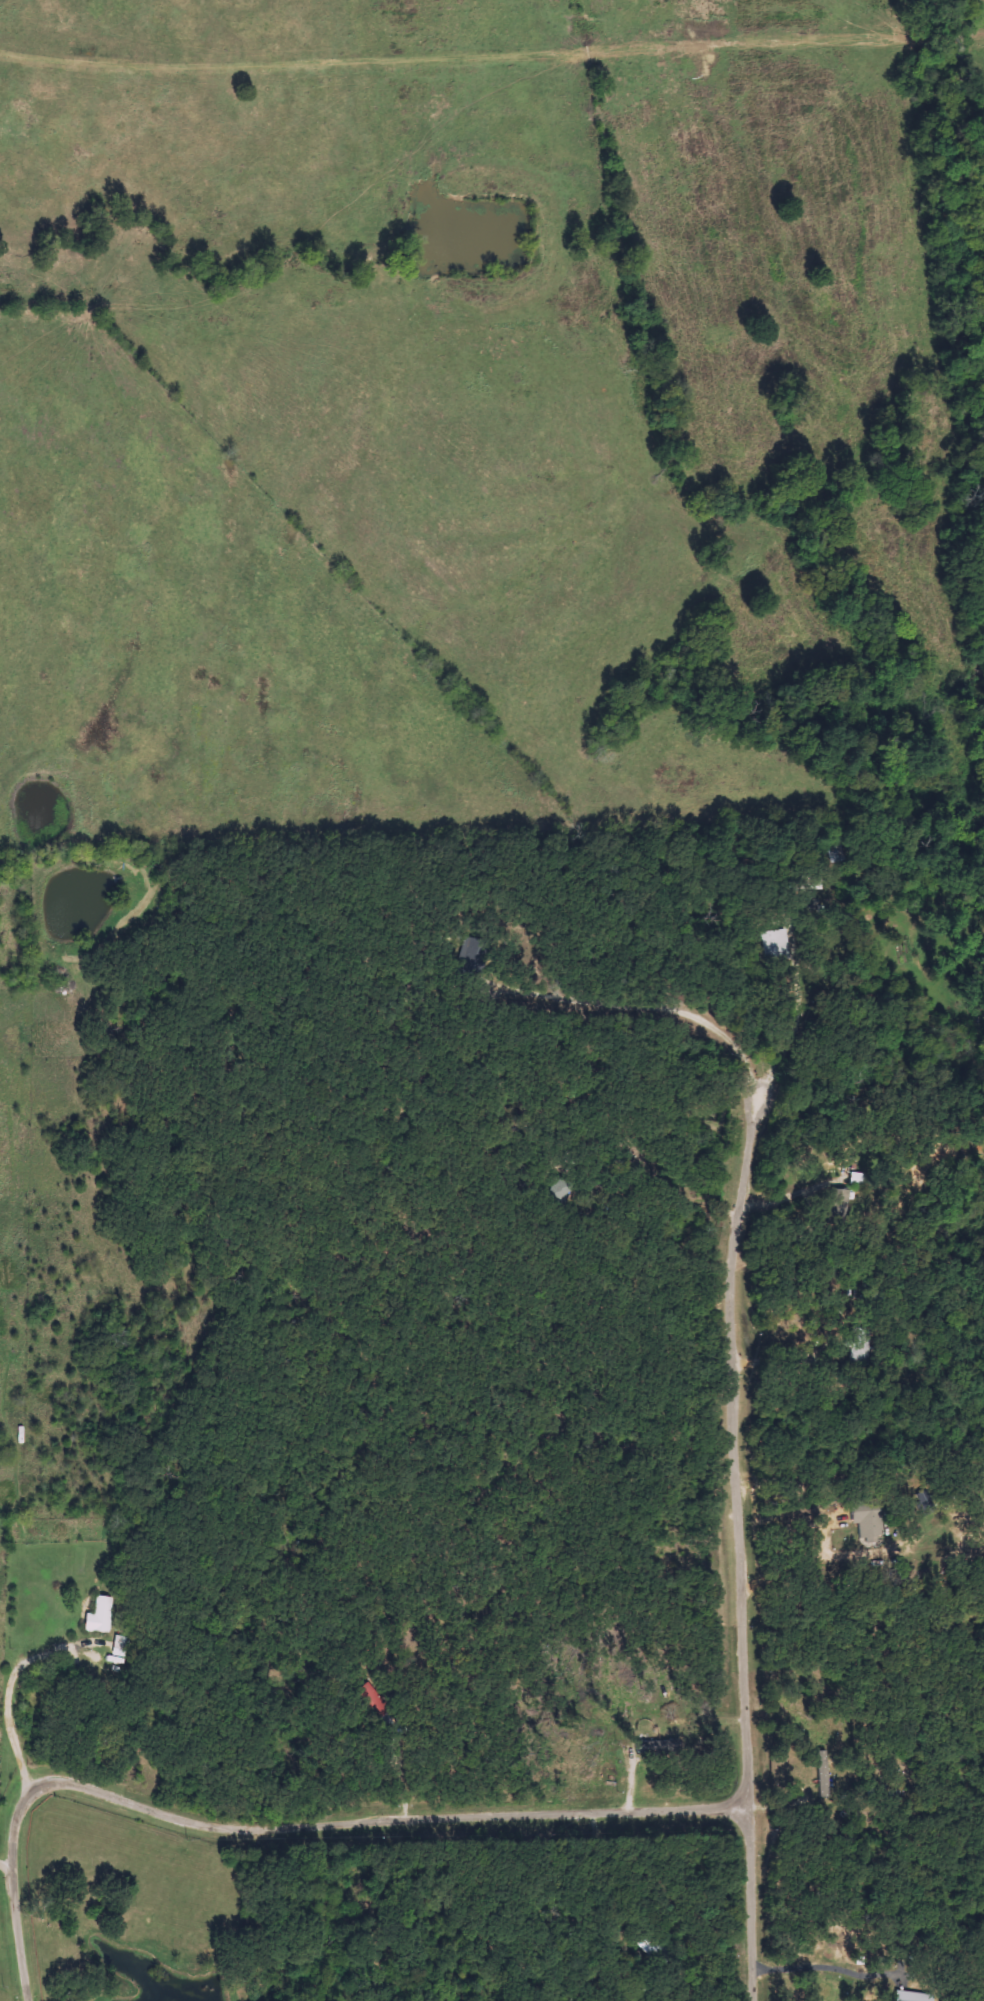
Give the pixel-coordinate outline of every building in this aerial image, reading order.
[(850,1190),(833,1190),(832,1219),(849,1219),(850,1190)] [(847,1335),(845,1347),(851,1348),(849,1360),(867,1362),(872,1330),(854,1327),(852,1336),(847,1335)] [(847,1503),(851,1525),(858,1523),(862,1544),(881,1541),(875,1510),(878,1509),(876,1498),(847,1503)] [(82,1630),(107,1632),(110,1598),(96,1597),(94,1615),(84,1614),(82,1630)] [(936,1995),(895,1991),(894,2000),(935,2000),(936,1995)]
